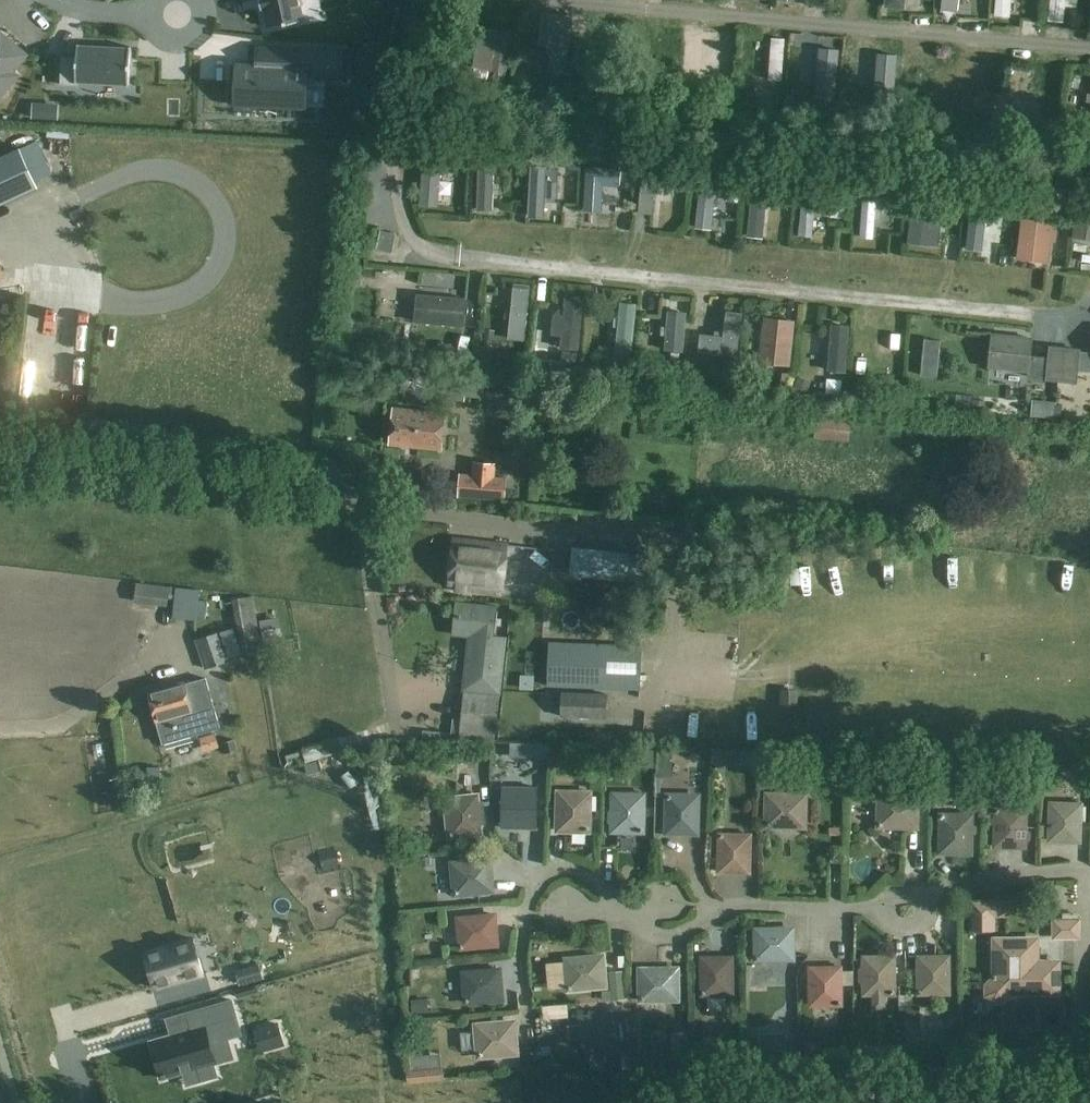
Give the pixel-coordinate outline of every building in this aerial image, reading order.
[(299,0),(260,0),(262,10),(264,9),(269,28),(304,21),(299,0)] [(736,10),(738,0),(724,0),(722,7),(736,10)] [(905,0),(887,0),(886,22),(904,23),(905,0)] [(940,10),(953,11),(954,0),(941,0),(940,10)] [(995,15),(1010,16),(1012,0),(996,0),(995,15)] [(1048,22),(1062,23),(1062,17),(1068,18),(1069,10),(1063,9),(1063,2),(1068,3),(1069,0),(1050,0),(1048,22)] [(543,13),(540,44),(554,45),(550,72),(566,74),(572,16),(543,13)] [(497,32),(480,29),(472,67),(505,74),(514,32),(498,29),(497,32)] [(13,77),(14,78),(16,75),(13,73),(10,71),(22,56),(24,54),(22,52),(21,52),(3,37),(4,37),(1,35),(0,36),(0,93),(13,77)] [(782,80),(785,39),(772,38),(769,79),(782,80)] [(822,39),(816,97),(837,100),(843,41),(822,39)] [(77,83),(128,85),(131,47),(77,44),(77,58),(61,57),(60,84),(77,85),(77,83)] [(307,114),(309,79),(330,80),(331,50),(278,47),(277,72),(237,70),(234,110),(307,114)] [(562,76),(552,76),(550,90),(560,91),(562,76)] [(175,79),(178,101),(189,99),(186,77),(175,79)] [(1060,129),(1061,84),(1048,84),(1046,129),(1060,129)] [(41,105),(41,118),(58,119),(58,105),(41,105)] [(558,139),(533,136),(531,158),(556,160),(558,139)] [(464,155),(469,148),(463,143),(458,150),(464,155)] [(477,144),(477,156),(487,156),(487,144),(477,144)] [(37,189),(19,149),(0,158),(0,206),(37,189)] [(738,242),(790,246),(798,160),(745,156),(738,242)] [(438,207),(440,182),(444,182),(445,173),(441,173),(441,164),(423,162),(420,206),(438,207)] [(546,197),(548,167),(548,166),(531,166),(528,217),(545,218),(546,197)] [(602,184),(620,185),(621,167),(586,166),(584,209),(601,209),(602,184)] [(478,168),(477,210),(494,210),(494,193),(499,193),(499,184),(494,184),(494,168),(478,168)] [(642,168),(639,212),(655,213),(658,169),(642,168)] [(697,219),(713,221),(715,193),(719,194),(721,182),(716,182),(716,176),(701,174),(697,219)] [(831,183),(821,183),(821,202),(830,202),(831,183)] [(891,190),(890,201),(906,202),(907,192),(891,190)] [(1089,209),(1089,196),(1082,195),(1080,208),(1089,209)] [(811,237),(814,198),(802,197),(798,236),(811,237)] [(914,212),(928,213),(929,199),(915,197),(914,212)] [(863,198),(860,238),(873,239),(877,199),(863,198)] [(1024,215),(1055,219),(1056,206),(1026,202),(1024,215)] [(981,257),(985,209),(969,207),(965,256),(981,257)] [(1080,208),(1077,207),(1073,238),(1089,240),(1089,209),(1080,208)] [(928,213),(914,212),(911,211),(907,243),(934,246),(935,240),(939,240),(941,225),(937,224),(938,214),(928,213)] [(1055,219),(1024,215),(1024,218),(1021,218),(1016,259),(1049,263),(1055,219)] [(392,251),(396,233),(381,230),(377,248),(392,251)] [(514,283),(508,339),(525,341),(531,284),(514,283)] [(417,294),(414,322),(464,327),(467,298),(417,294)] [(561,346),(578,348),(584,297),(566,295),(564,315),(555,314),(553,334),(562,335),(562,337),(561,346)] [(630,357),(636,300),(619,299),(618,315),(614,314),(613,324),(617,325),(614,356),(630,357)] [(668,310),(665,351),(681,352),(685,311),(668,310)] [(700,339),(699,355),(738,358),(741,318),(725,317),(723,341),(700,339)] [(762,320),(759,362),(786,364),(790,322),(762,320)] [(828,371),(846,373),(850,325),(831,324),(828,371)] [(501,348),(503,328),(494,327),(491,346),(501,348)] [(994,334),(990,367),(1028,371),(1028,376),(1046,378),(1049,355),(1030,353),(1032,338),(994,334)] [(886,388),(903,389),(905,344),(888,344),(886,388)] [(1048,379),(1076,382),(1077,370),(1089,371),(1089,351),(1079,350),(1051,347),(1048,379)] [(563,352),(561,365),(576,366),(577,353),(563,352)] [(734,359),(723,358),(722,367),(733,367),(734,359)] [(591,365),(582,364),(581,375),(590,375),(591,365)] [(480,395),(479,403),(506,406),(509,379),(446,372),(442,398),(462,401),(463,393),(480,395)] [(810,381),(798,377),(795,387),(807,391),(810,381)] [(973,400),(972,411),(985,412),(985,401),(973,400)] [(394,408),(390,445),(441,450),(445,413),(394,408)] [(815,414),(813,438),(850,442),(852,417),(815,414)] [(457,497),(505,501),(507,476),(494,475),(495,463),(472,461),(471,474),(459,473),(457,497)] [(455,540),(449,585),(454,585),(457,590),(465,591),(469,587),(501,591),(506,546),(455,540)] [(200,591),(178,588),(175,616),(197,619),(200,591)] [(252,597),(233,600),(242,653),(262,650),(252,597)] [(469,680),(468,692),(499,696),(506,638),(495,637),(496,627),(501,627),(502,620),(496,620),(498,608),(458,603),(454,635),(470,637),(465,680),(469,680)] [(277,618),(262,620),(265,638),(279,636),(277,618)] [(220,631),(194,639),(204,670),(230,661),(220,631)] [(550,642),(548,687),(641,690),(642,646),(550,642)] [(147,693),(163,744),(219,728),(204,678),(184,684),(183,683),(147,693)] [(782,691),(780,706),(797,706),(798,692),(782,691)] [(495,743),(499,696),(468,692),(464,692),(458,742),(461,742),(462,739),(495,743)] [(609,716),(610,694),(561,693),(560,717),(606,718),(605,726),(639,727),(639,716),(609,716)] [(234,740),(223,743),(225,753),(237,750),(234,740)] [(290,766),(337,753),(333,740),(287,753),(290,766)] [(549,758),(549,743),(510,742),(510,757),(549,758)] [(470,751),(456,751),(455,762),(469,763),(470,751)] [(659,751),(658,769),(672,769),(672,766),(681,766),(681,757),(673,757),(673,751),(659,751)] [(317,762),(305,765),(307,774),(319,771),(317,762)] [(941,763),(931,769),(936,777),(946,770),(941,763)] [(501,827),(536,828),(537,786),(502,785),(501,827)] [(559,791),(557,829),(590,831),(592,792),(559,791)] [(606,822),(612,826),(612,832),(645,832),(645,794),(613,793),(612,806),(606,812),(606,822)] [(667,793),(666,832),(699,833),(699,825),(708,825),(708,804),(700,803),(700,794),(667,793)] [(768,793),(767,825),(807,826),(807,794),(768,793)] [(878,793),(877,826),(917,827),(917,794),(878,793)] [(478,795),(446,798),(450,837),(482,834),(481,825),(486,824),(484,802),(479,802),(478,795)] [(1048,802),(1048,841),(1080,842),(1081,802),(1048,802)] [(994,807),(993,847),(1026,848),(1026,808),(994,807)] [(939,813),(938,853),(971,853),(972,814),(939,813)] [(719,832),(718,871),(750,871),(751,832),(719,832)] [(430,865),(430,857),(420,858),(421,866),(430,865)] [(492,859),(453,862),(455,893),(495,890),(492,859)] [(1011,899),(970,898),(970,930),(995,930),(995,917),(1010,917),(1011,899)] [(497,913),(458,917),(461,948),(500,945),(497,913)] [(756,927),(755,959),(794,959),(794,927),(788,927),(788,921),(777,921),(777,927),(756,927)] [(994,975),(986,982),(987,993),(993,999),(1004,999),(1011,991),(1054,991),(1059,986),(1059,965),(1054,960),(1027,960),(1027,942),(1022,937),(998,938),(994,942),(994,975)] [(144,952),(155,988),(203,974),(193,938),(144,952)] [(604,953),(565,957),(568,990),(608,985),(604,953)] [(734,955),(701,956),(702,994),(734,993),(734,955)] [(894,955),(862,955),(862,995),(873,994),(873,1008),(887,1008),(887,994),(895,994),(894,955)] [(949,955),(916,955),(916,994),(949,994),(949,955)] [(239,984),(263,976),(259,964),(235,971),(239,984)] [(810,965),(810,1004),(842,1005),(842,965),(810,965)] [(679,966),(648,967),(640,967),(640,1000),(679,999),(679,966)] [(501,967),(463,971),(466,1003),(504,999),(501,967)] [(427,998),(411,999),(412,1012),(428,1011),(427,998)] [(210,1044),(242,1034),(232,1000),(186,1013),(191,1029),(151,1041),(162,1079),(197,1069),(201,1081),(217,1076),(214,1064),(216,1063),(210,1044)] [(568,1005),(543,1007),(544,1019),(569,1017),(568,1005)] [(617,1010),(578,1014),(582,1046),(621,1042),(617,1010)] [(516,1020),(477,1024),(479,1055),(518,1052),(516,1020)] [(285,1045),(279,1023),(265,1027),(271,1049),(285,1045)] [(672,1031),(672,1050),(687,1050),(687,1031),(672,1031)] [(783,1035),(762,1035),(762,1048),(784,1048),(783,1035)] [(958,1035),(945,1036),(945,1047),(958,1046),(958,1035)] [(815,1045),(804,1045),(804,1054),(815,1053),(815,1045)] [(856,1063),(868,1062),(868,1045),(856,1046),(856,1063)] [(443,1067),(409,1071),(410,1080),(444,1076),(443,1067)] [(861,1084),(846,1084),(847,1096),(861,1096),(861,1084)]
